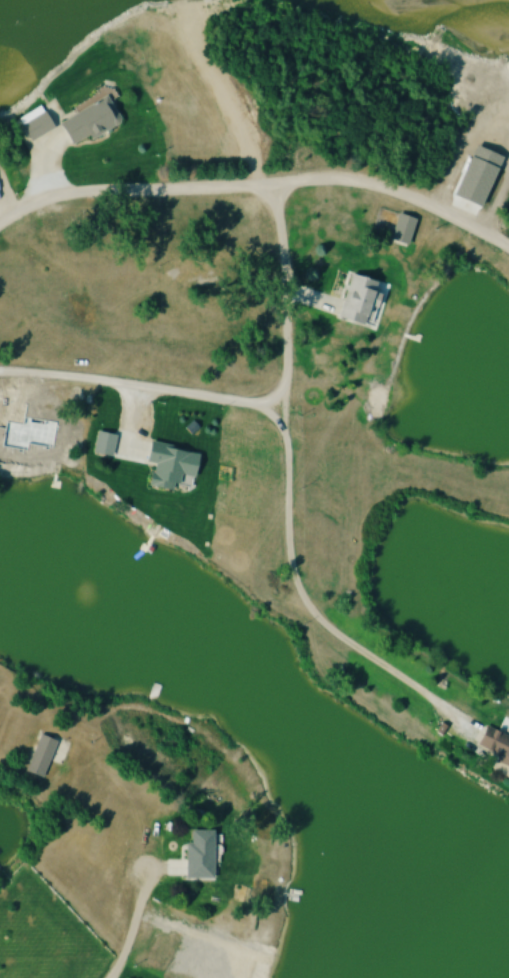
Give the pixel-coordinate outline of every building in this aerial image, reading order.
[(56,122),(69,147),(119,121),(105,96),(56,122)] [(15,119),(27,141),(50,128),(38,106),(15,119)] [(405,245),(414,218),(396,212),(387,239),(405,245)] [(334,318),(362,325),(372,280),(345,274),(334,318)] [(90,453),(108,457),(114,436),(96,431),(90,453)] [(197,456),(149,441),(142,462),(154,466),(150,478),(147,478),(145,485),(170,493),(175,475),(190,479),(197,456)] [(508,769),(508,741),(488,728),(475,749),(508,769)] [(40,779),(54,740),(36,734),(23,773),(40,779)] [(182,844),(182,881),(210,881),(210,831),(188,831),(188,844),(182,844)]
